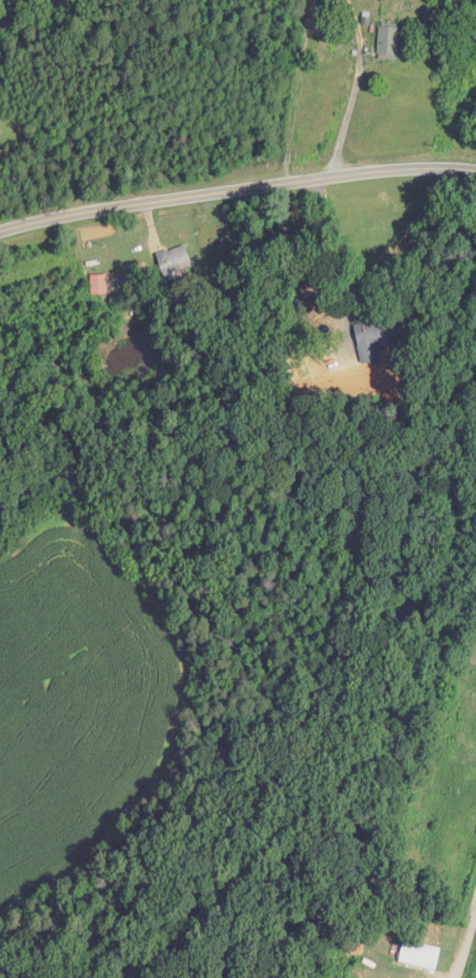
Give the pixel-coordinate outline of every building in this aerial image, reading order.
[(399,59),(399,27),(380,27),(380,59),(399,59)] [(158,257),(166,278),(193,267),(185,246),(158,257)] [(356,325),(362,364),(381,361),(379,346),(409,341),(406,317),(356,325)] [(442,949),(405,939),(399,962),(437,972),(442,949)]
